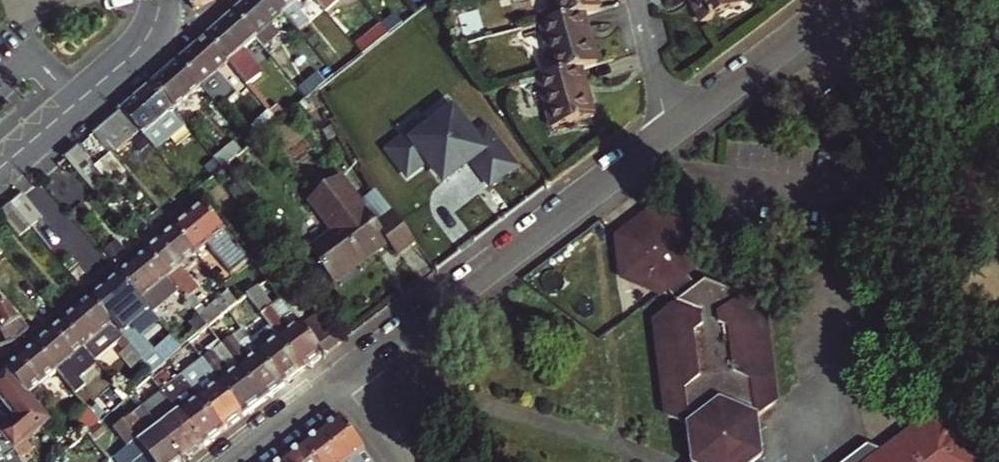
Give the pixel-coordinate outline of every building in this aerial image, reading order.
[(188,13),(212,0),(189,0),(188,13)] [(234,13),(257,40),(284,17),(269,0),(250,0),(234,13)] [(284,17),(291,25),(299,35),(309,26),(297,12),(300,10),(296,6),(303,0),(269,0),(284,17)] [(328,13),(342,0),(317,0),(328,13)] [(596,0),(551,0),(556,20),(581,13),(598,8),(596,0)] [(699,27),(739,9),(735,0),(687,0),(699,27)] [(247,48),(257,40),(234,13),(216,29),(207,37),(229,64),(249,87),(267,71),(247,48)] [(594,64),(581,13),(556,20),(540,24),(553,76),(579,68),(594,64)] [(299,35),(291,25),(285,29),(298,44),(303,39),(299,35)] [(358,48),(365,56),(392,35),(385,26),(358,48)] [(221,71),(229,64),(207,37),(179,62),(201,88),(219,109),(239,92),(221,71)] [(174,112),(201,88),(179,62),(152,86),(174,112)] [(553,76),(538,80),(552,131),(592,120),(579,68),(553,76)] [(182,133),(188,128),(182,121),(174,112),(152,86),(122,112),(141,134),(158,153),(182,133)] [(93,137),(112,159),(141,134),(122,112),(93,137)] [(203,128),(190,114),(182,121),(188,128),(194,135),(203,128)] [(492,189),(517,171),(490,134),(478,143),(475,139),(460,118),(440,133),(420,148),(407,146),(394,156),(411,180),(432,165),(435,169),(448,187),(464,175),(462,173),(470,167),(472,169),(476,167),(492,189)] [(420,148),(440,133),(431,122),(387,155),(410,187),(435,169),(432,165),(411,180),(394,156),(407,146),(420,148)] [(182,133),(189,140),(194,135),(188,128),(182,133)] [(475,139),(478,143),(490,134),(517,171),(492,189),(476,167),(472,169),(491,195),(523,172),(491,128),(475,139)] [(99,174),(78,150),(66,161),(86,185),(99,174)] [(415,244),(376,193),(360,205),(339,178),(309,202),(332,234),(309,252),(334,286),(388,244),(398,257),(415,244)] [(12,206),(30,228),(42,217),(24,196),(12,206)] [(12,206),(2,214),(21,236),(30,228),(12,206)] [(250,261),(203,206),(173,231),(195,257),(204,250),(229,279),(250,261)] [(760,412),(776,400),(762,302),(706,281),(697,287),(687,273),(693,268),(685,225),(651,214),(620,237),(625,278),(661,294),(669,287),(679,299),(658,316),(662,349),(672,415),(690,423),(695,461),(766,461),(760,412)] [(195,257),(173,231),(145,255),(167,281),(195,257)] [(167,281),(145,255),(120,277),(148,311),(151,314),(177,292),(174,288),(167,281)] [(148,311),(120,277),(92,300),(114,326),(120,334),(132,348),(137,344),(125,330),(148,311)] [(209,330),(237,307),(226,294),(204,313),(179,284),(174,288),(177,292),(201,321),(209,330)] [(326,355),(303,327),(282,303),(272,311),(257,291),(245,300),(261,319),(279,340),(304,371),(326,355)] [(114,326),(92,300),(63,325),(85,351),(114,326)] [(13,343),(15,343),(24,335),(29,330),(7,305),(0,307),(0,326),(13,343)] [(318,316),(303,327),(326,355),(341,344),(318,316)] [(261,319),(254,325),(272,346),(279,340),(261,319)] [(191,329),(199,338),(209,330),(201,321),(191,329)] [(85,351),(63,325),(35,348),(58,374),(85,351)] [(304,371),(279,340),(272,346),(254,325),(243,333),(260,355),(285,385),(297,376),(304,371)] [(220,344),(209,330),(199,338),(189,346),(200,360),(220,344)] [(136,371),(145,363),(132,348),(120,334),(115,339),(127,353),(123,356),(136,371)] [(285,385),(260,355),(251,363),(234,341),(224,349),(265,400),(285,385)] [(174,342),(147,365),(157,378),(163,372),(172,365),(170,362),(180,354),(183,352),(174,342)] [(7,372),(30,398),(58,374),(35,348),(7,372)] [(265,400),(224,349),(204,364),(245,416),(265,400)] [(170,362),(172,365),(181,376),(191,368),(180,354),(170,362)] [(245,416),(204,364),(184,379),(224,432),(245,416)] [(0,378),(0,401),(19,423),(10,430),(23,446),(51,423),(30,398),(7,372),(0,378)] [(224,432),(184,379),(174,386),(163,372),(157,378),(153,381),(180,416),(204,447),(224,432)] [(63,381),(75,395),(81,390),(69,376),(63,381)] [(88,436),(101,425),(75,395),(63,381),(58,386),(69,400),(63,405),(88,436)] [(144,410),(162,431),(185,461),(204,447),(180,416),(173,422),(156,401),(144,410)] [(144,410),(137,416),(153,438),(162,431),(144,410)] [(949,460),(951,455),(953,450),(957,446),(968,436),(967,428),(928,411),(879,448),(862,442),(839,461),(948,461),(949,460)] [(146,453),(153,461),(185,461),(162,431),(153,438),(137,416),(124,425),(137,441),(146,453)] [(322,433),(343,461),(374,461),(343,418),(322,433)] [(2,458),(23,446),(10,430),(1,437),(2,438),(0,438),(0,459),(2,458)] [(322,433),(305,446),(317,461),(343,461),(322,433)] [(968,436),(957,446),(953,450),(951,455),(949,460),(948,461),(971,461),(968,436)] [(136,461),(146,453),(137,441),(116,457),(119,461),(135,461),(136,461)] [(0,459),(0,461),(19,461),(29,453),(23,446),(2,458),(0,459)] [(305,446),(286,460),(288,461),(317,461),(305,446)] [(136,461),(153,461),(146,453),(136,461)]
